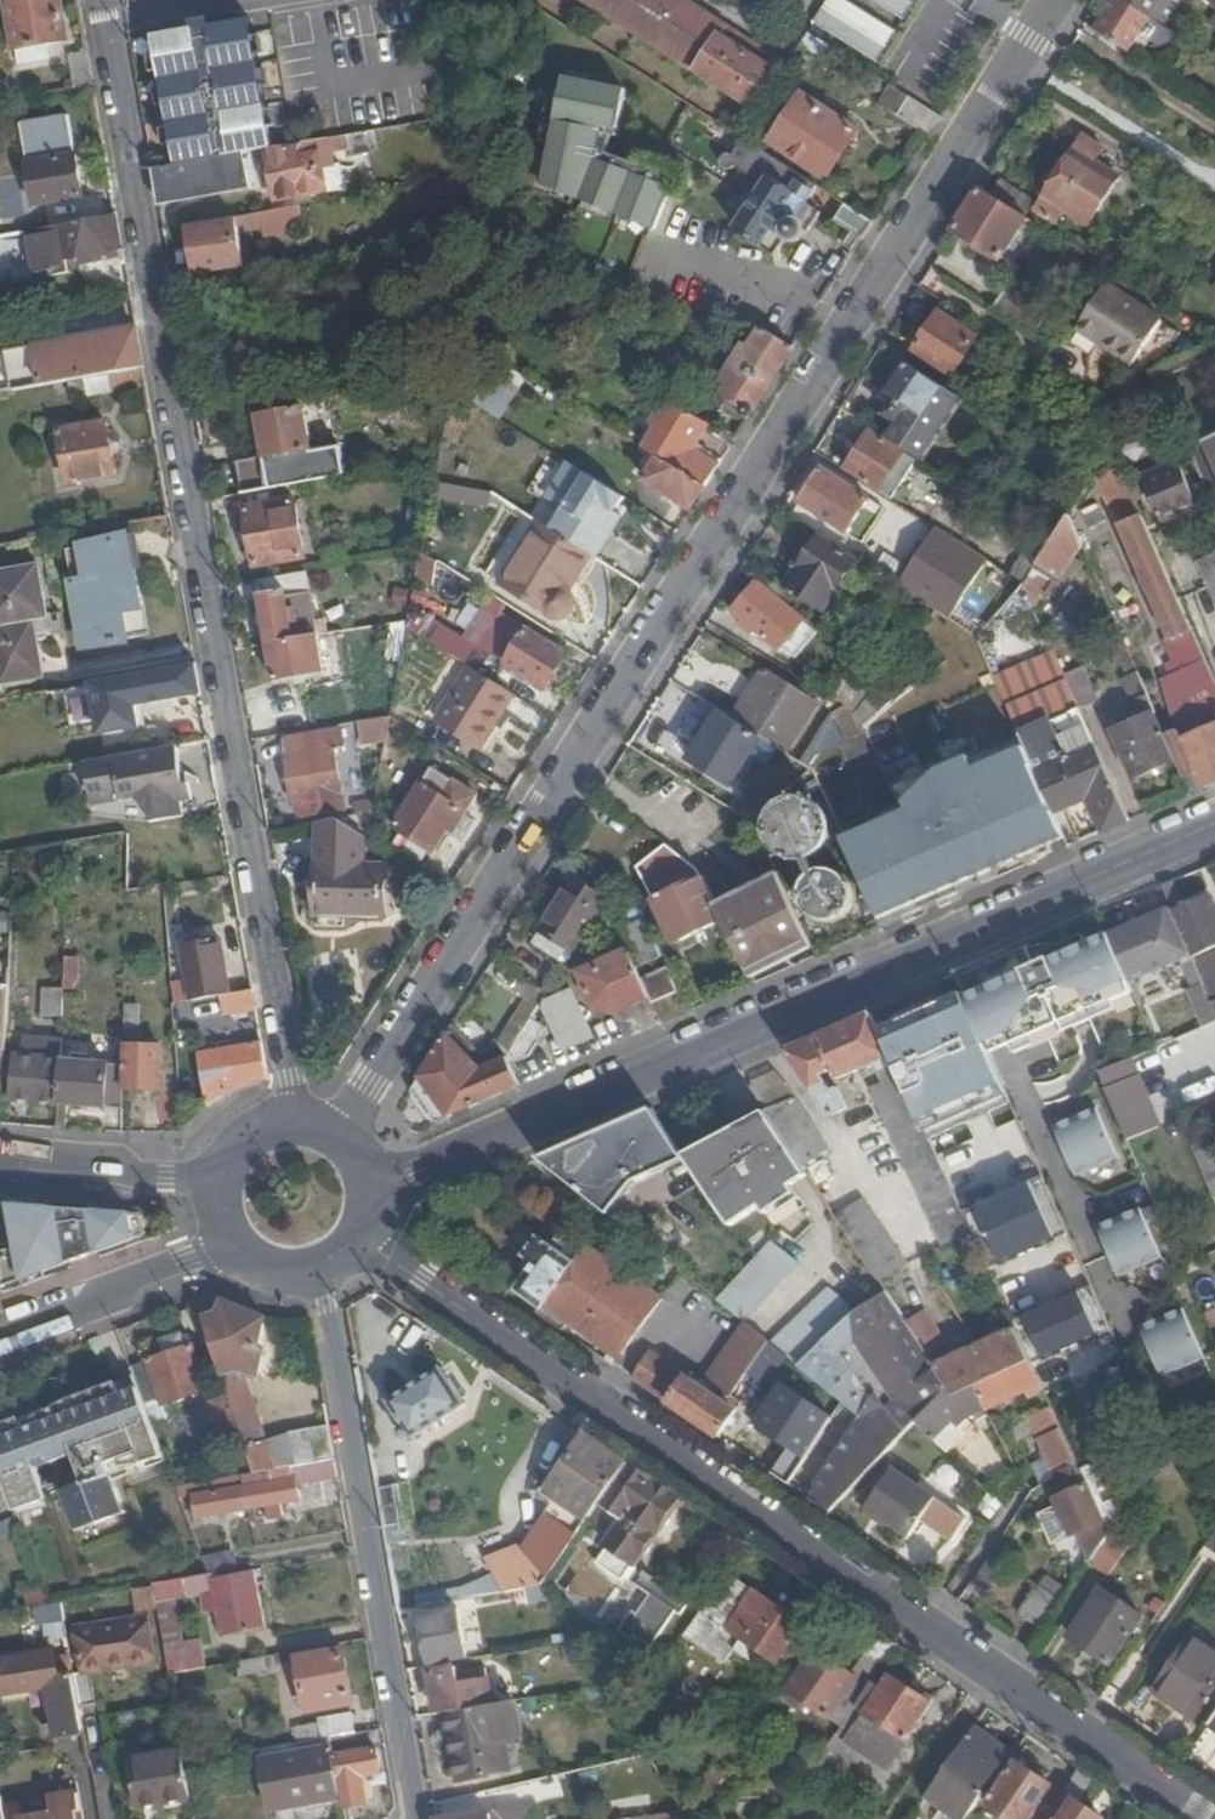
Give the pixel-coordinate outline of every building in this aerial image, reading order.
[(69,43),(62,0),(37,0),(38,3),(32,4),(10,7),(18,52),(51,46),(69,43)] [(750,107),(779,62),(683,0),(585,0),(750,107)] [(815,27),(882,58),(899,24),(849,0),(828,0),(815,27)] [(915,0),(875,0),(904,17),(915,0)] [(1166,26),(1124,0),(1114,0),(1095,32),(1131,54),(1143,37),(1174,57),(1186,38),(1166,26)] [(1166,26),(1182,0),(1124,0),(1166,26)] [(266,152),(273,151),(268,123),(266,108),(262,87),(259,72),(256,51),(253,36),(250,20),(209,27),(208,20),(192,23),(193,30),(153,37),(156,54),(159,68),(162,89),(165,104),(169,125),(171,140),(176,167),(244,155),(266,152)] [(261,35),(253,36),(256,51),(264,49),(261,35)] [(51,46),(18,52),(21,69),(54,63),(51,46)] [(96,87),(90,52),(72,56),(78,90),(96,87)] [(150,70),(159,68),(156,54),(147,55),(150,70)] [(268,71),(259,72),(262,87),(270,86),(268,71)] [(565,79),(541,188),(652,230),(668,189),(596,162),(602,136),(611,138),(614,138),(624,92),(565,79)] [(156,106),(165,104),(162,89),(153,91),(156,106)] [(938,119),(892,90),(881,107),(927,137),(938,119)] [(856,130),(803,96),(772,144),(825,178),(856,130)] [(274,106),(266,108),(268,123),(277,121),(274,106)] [(162,142),(171,140),(169,125),(160,127),(162,142)] [(273,151),(266,152),(275,201),(327,192),(323,169),(333,167),(332,155),(351,151),(352,155),(377,150),(373,134),(273,151)] [(1081,135),(1060,169),(1109,200),(1123,178),(1097,161),(1104,149),(1081,135)] [(607,156),(611,138),(602,136),(596,162),(668,189),(675,191),(681,177),(638,161),(635,167),(607,156)] [(815,189),(742,143),(732,158),(727,157),(723,161),(722,166),(726,170),(731,171),(736,169),(762,186),(734,230),(772,256),(784,237),(791,242),(799,240),(801,237),(799,232),(801,229),(805,231),(818,212),(805,203),(815,189)] [(176,167),(152,171),(158,204),(249,187),(244,155),(176,167)] [(37,207),(84,198),(75,157),(28,164),(37,207)] [(1109,200),(1060,169),(1040,202),(1035,211),(1057,224),(1065,212),(1091,227),(1109,200)] [(993,196),(1030,219),(1035,211),(1040,202),(1003,180),(993,196)] [(1091,258),(1030,219),(993,196),(984,190),(955,236),(1002,265),(1023,232),(1084,270),(1091,258)] [(853,253),(871,224),(843,207),(839,214),(840,225),(850,232),(842,245),(853,253)] [(275,212),(234,219),(235,224),(190,231),(197,275),(243,268),(237,231),(248,229),(250,240),(279,235),(275,212)] [(120,219),(104,221),(42,232),(45,245),(68,242),(71,262),(126,252),(120,219)] [(73,273),(71,262),(68,242),(45,245),(42,232),(30,234),(38,280),(73,273)] [(1108,284),(1079,331),(1132,364),(1161,317),(1108,284)] [(678,329),(691,332),(695,316),(681,313),(678,329)] [(915,353),(955,379),(980,339),(940,313),(915,353)] [(706,333),(709,318),(695,316),(691,332),(706,333)] [(736,364),(769,385),(793,348),(763,329),(756,341),(753,340),(749,347),(746,347),(736,364)] [(146,367),(140,331),(94,339),(8,355),(13,390),(29,387),(87,377),(113,373),(146,367)] [(0,354),(0,387),(13,385),(7,353),(0,354)] [(748,420),(769,385),(736,364),(727,378),(689,355),(676,375),(748,420)] [(925,418),(944,389),(907,365),(888,395),(925,418)] [(495,368),(483,409),(510,417),(522,376),(495,368)] [(116,392),(113,373),(87,377),(90,391),(91,397),(116,392)] [(647,426),(660,434),(690,452),(707,424),(663,401),(647,426)] [(310,451),(303,411),(258,420),(266,459),(244,463),(245,470),(239,471),(244,496),(344,479),(338,449),(311,454),(310,451)] [(119,477),(111,425),(61,433),(70,485),(119,477)] [(918,459),(873,430),(846,471),(892,500),(918,459)] [(717,469),(690,452),(660,434),(648,453),(659,460),(704,488),(717,469)] [(1192,452),(1214,507),(1214,442),(1192,452)] [(1106,462),(1133,524),(1122,529),(1171,641),(1183,636),(1204,684),(1199,687),(1214,722),(1214,682),(1115,449),(1106,462)] [(1079,457),(1070,470),(1092,484),(1100,471),(1079,457)] [(704,488),(659,460),(645,483),(690,512),(704,488)] [(1197,510),(1178,463),(1144,478),(1163,524),(1197,510)] [(871,499),(824,469),(801,506),(847,535),(871,499)] [(587,478),(553,532),(591,556),(597,561),(622,520),(614,515),(624,500),(587,478)] [(473,491),(436,485),(434,498),(463,503),(464,497),(472,498),(473,491)] [(305,559),(293,489),(278,492),(243,497),(256,568),(305,559)] [(1052,546),(1064,528),(1024,502),(1012,520),(1036,535),(1052,546)] [(553,532),(525,515),(486,577),(554,620),(563,620),(569,618),(573,612),(573,603),(572,596),(567,591),(591,556),(553,532)] [(1052,546),(1038,568),(1063,585),(1085,549),(1071,517),(1064,528),(1052,546)] [(932,529),(907,591),(964,614),(989,552),(932,529)] [(1052,546),(1036,535),(1010,576),(1026,586),(1038,568),(1052,546)] [(860,563),(822,537),(788,588),(827,614),(860,563)] [(150,636),(133,539),(83,547),(89,578),(73,581),(84,648),(150,636)] [(622,540),(608,551),(626,574),(640,564),(622,540)] [(1199,562),(1214,598),(1214,554),(1199,562)] [(422,555),(418,577),(432,586),(437,564),(422,555)] [(42,571),(16,575),(18,585),(0,589),(0,657),(5,685),(46,677),(40,642),(49,640),(45,619),(50,619),(42,571)] [(259,582),(270,647),(317,640),(315,624),(298,627),(296,614),(289,615),(287,603),(310,598),(307,575),(259,582)] [(1026,586),(1010,576),(965,630),(970,633),(980,639),(1004,611),(1026,586)] [(759,583),(733,613),(745,624),(742,628),(751,636),(755,631),(780,653),(782,649),(805,622),(759,583)] [(1011,627),(1037,611),(1026,586),(1004,611),(1011,627)] [(315,624),(310,598),(287,603),(289,615),(296,614),(298,627),(315,624)] [(805,622),(782,649),(794,660),(818,632),(805,622)] [(1028,626),(989,644),(1002,670),(1041,652),(1028,626)] [(546,690),(567,658),(528,632),(508,666),(546,690)] [(980,639),(970,633),(948,643),(960,671),(923,686),(948,741),(1012,713),(980,639)] [(323,674),(317,640),(270,647),(277,682),(323,674)] [(460,640),(449,656),(469,668),(478,673),(488,656),(460,640)] [(204,691),(199,666),(113,681),(118,706),(204,691)] [(478,673),(469,668),(436,721),(478,747),(512,694),(478,673)] [(1066,677),(1081,709),(1100,700),(1086,669),(1066,677)] [(735,721),(762,738),(788,755),(818,705),(765,671),(735,721)] [(1134,780),(1177,761),(1168,740),(1139,675),(1126,682),(1144,721),(1113,734),(1134,780)] [(864,729),(890,705),(871,692),(868,697),(842,679),(831,696),(845,705),(850,711),(864,729)] [(890,705),(864,729),(874,750),(907,722),(920,753),(948,741),(923,686),(920,679),(896,699),(890,705)] [(693,693),(722,713),(731,699),(702,680),(693,693)] [(71,723),(100,723),(99,685),(70,686),(71,723)] [(874,750),(864,729),(850,711),(827,734),(840,749),(849,766),(875,753),(874,750)] [(732,784),(762,738),(735,721),(722,713),(693,760),(732,784)] [(1038,772),(1057,815),(1073,808),(1087,802),(1102,833),(1131,820),(1082,713),(1024,739),(1038,772)] [(361,718),(361,743),(391,742),(391,717),(361,718)] [(1185,741),(1181,734),(1168,740),(1177,761),(1185,781),(1199,775),(1205,788),(1214,784),(1214,728),(1185,741)] [(335,751),(344,749),(342,734),(284,744),(295,807),(301,806),(304,819),(345,811),(335,751)] [(185,768),(179,741),(88,758),(98,805),(139,798),(153,808),(156,820),(187,815),(184,799),(196,798),(191,768),(185,768)] [(1057,815),(1038,772),(1020,780),(1022,787),(996,799),(1015,839),(1041,828),(1038,822),(1057,815)] [(848,799),(870,788),(867,781),(845,791),(848,799)] [(460,814),(465,817),(477,799),(454,784),(442,801),(426,790),(400,833),(435,854),(447,836),(460,814)] [(876,801),(870,788),(848,799),(830,807),(870,896),(905,880),(876,818),(882,814),(876,801)] [(956,799),(889,830),(909,874),(976,843),(956,799)] [(819,857),(827,850),(832,838),(832,824),(827,814),(818,805),(807,800),(793,801),(781,806),(774,815),(770,825),(769,836),(774,849),(781,857),(795,862),(808,862),(819,857)] [(1087,839),(1102,833),(1087,802),(1073,808),(1087,839)] [(460,814),(447,836),(452,839),(465,817),(460,814)] [(339,820),(317,824),(316,927),(344,928),(345,920),(384,921),(385,867),(350,866),(352,828),(339,820)] [(650,836),(631,851),(641,863),(660,848),(650,836)] [(718,910),(715,903),(700,872),(668,846),(638,868),(672,941),(722,918),(718,910)] [(847,918),(852,911),(856,904),(856,896),(851,884),(846,878),(837,873),(828,873),(821,875),(811,883),(806,893),(805,900),(807,907),(813,915),(824,923),(836,923),(847,918)] [(715,903),(718,910),(782,881),(779,874),(715,903)] [(722,918),(747,971),(811,943),(782,881),(718,910),(722,918)] [(538,932),(567,952),(579,932),(585,936),(604,905),(570,882),(538,932)] [(1171,916),(1189,957),(1191,961),(1214,950),(1214,914),(1209,899),(1171,916)] [(641,911),(635,905),(609,917),(616,932),(641,911)] [(9,911),(0,910),(0,932),(9,932),(9,911)] [(1169,913),(1108,939),(1128,983),(1189,957),(1171,916),(1169,913)] [(614,1015),(649,999),(637,971),(662,959),(644,921),(621,932),(629,952),(580,974),(596,1009),(614,1015)] [(191,978),(173,981),(174,1001),(223,992),(232,990),(222,936),(184,942),(191,978)] [(978,993),(962,999),(965,1006),(988,1056),(1004,1049),(1009,1047),(1111,1002),(1132,993),(1128,983),(1108,939),(1107,937),(1086,946),(983,990),(978,993)] [(979,982),(983,990),(1086,946),(1083,937),(1057,948),(1056,948),(1055,948),(1054,948),(1053,948),(1052,948),(1051,948),(1050,948),(1049,948),(1048,948),(1047,948),(1046,948),(1045,948),(1045,949),(1044,949),(1043,949),(1042,949),(1041,949),(1040,949),(1039,950),(1038,950),(1037,950),(1036,950),(1035,951),(1034,951),(1032,952),(1031,952),(1030,952),(1029,953),(1028,953),(1027,954),(1026,954),(1025,955),(1024,955),(1023,956),(1021,957),(1020,957),(1019,958),(1018,959),(1017,960),(1016,960),(1015,961),(1013,962),(1012,963),(1011,964),(1010,965),(1009,965),(1008,966),(1007,967),(1006,968),(1006,969),(1005,970),(979,982)] [(747,971),(751,978),(814,950),(811,943),(747,971)] [(676,991),(668,974),(648,983),(656,1000),(676,991)] [(1214,1000),(1214,981),(1206,986),(1213,1001),(1214,1000)] [(0,984),(0,1065),(5,1065),(9,985),(0,984)] [(530,984),(480,1068),(506,1058),(529,1019),(543,993),(530,984)] [(65,1011),(65,985),(50,985),(46,985),(45,1011),(65,1011)] [(260,1007),(256,986),(232,990),(223,992),(226,1012),(260,1007)] [(540,1005),(562,1052),(594,1037),(572,990),(540,1005)] [(144,1002),(130,1001),(129,1026),(144,1027),(144,1002)] [(1111,1002),(1009,1047),(1012,1055),(1115,1010),(1111,1002)] [(965,1006),(883,1042),(892,1063),(919,1122),(1002,1086),(988,1056),(965,1006)] [(870,1015),(783,1052),(829,1117),(846,1110),(836,1090),(830,1093),(822,1076),(832,1072),(837,1082),(872,1067),(880,1084),(869,1089),(894,1143),(941,1245),(968,1231),(968,1230),(961,1213),(949,1187),(919,1122),(892,1063),(883,1042),(870,1015)] [(506,1058),(510,1065),(528,1059),(539,1045),(543,1026),(529,1019),(506,1058)] [(62,1098),(63,1057),(64,1033),(27,1033),(27,1054),(20,1054),(19,1097),(62,1098)] [(445,1119),(520,1086),(510,1065),(506,1058),(480,1068),(448,1033),(416,1081),(445,1119)] [(1181,1038),(1157,1048),(1161,1059),(1185,1048),(1181,1038)] [(245,1082),(272,1073),(265,1039),(201,1051),(209,1102),(231,1089),(245,1082)] [(165,1043),(128,1042),(128,1058),(127,1085),(164,1086),(165,1043)] [(127,1085),(128,1058),(63,1057),(62,1098),(61,1126),(72,1126),(73,1099),(127,1101),(127,1085)] [(1130,1150),(1136,1164),(1157,1154),(1146,1129),(1156,1124),(1136,1077),(1128,1080),(1121,1064),(1097,1075),(1130,1150)] [(793,1101),(763,1113),(802,1170),(829,1152),(793,1101)] [(1186,1114),(1193,1132),(1214,1122),(1214,1102),(1186,1114)] [(539,1157),(609,1214),(648,1177),(684,1158),(651,1109),(539,1157)] [(1096,1110),(1053,1128),(1076,1178),(1118,1160),(1096,1110)] [(806,1176),(802,1170),(763,1113),(684,1158),(731,1228),(759,1208),(765,1215),(795,1194),(790,1187),(806,1176)] [(1196,1159),(1214,1205),(1214,1168),(1209,1154),(1196,1159)] [(1043,1177),(961,1213),(968,1230),(991,1270),(1068,1237),(1043,1177)] [(905,1263),(860,1198),(834,1216),(835,1218),(877,1281),(905,1263)] [(162,1228),(154,1207),(1,1199),(8,1236),(0,1237),(0,1282),(162,1228)] [(1140,1210),(1098,1229),(1120,1279),(1163,1261),(1140,1210)] [(513,1292),(539,1312),(590,1243),(566,1225),(551,1245),(539,1236),(522,1259),(532,1267),(513,1292)] [(816,1244),(780,1276),(824,1323),(859,1291),(843,1273),(855,1261),(830,1235),(818,1246),(816,1244)] [(612,1239),(602,1252),(629,1272),(635,1264),(639,1259),(612,1239)] [(607,1362),(614,1367),(664,1297),(629,1272),(602,1252),(590,1243),(539,1312),(537,1314),(555,1326),(560,1320),(612,1356),(607,1362)] [(763,1279),(747,1264),(714,1301),(732,1314),(763,1279)] [(1092,1287),(1015,1321),(1032,1364),(1111,1331),(1092,1287)] [(917,1422),(950,1388),(935,1366),(885,1292),(846,1321),(797,1367),(844,1405),(862,1420),(827,1465),(828,1468),(815,1486),(818,1488),(808,1499),(830,1513),(917,1422)] [(254,1350),(263,1319),(248,1316),(209,1297),(197,1302),(227,1396),(242,1441),(245,1448),(261,1443),(255,1423),(240,1376),(255,1378),(263,1352),(254,1350)] [(1183,1311),(1141,1329),(1163,1379),(1206,1361),(1183,1311)] [(727,1402),(737,1387),(768,1343),(743,1323),(700,1384),(727,1402)] [(1014,1330),(935,1366),(950,1388),(954,1393),(975,1384),(1027,1359),(1014,1330)] [(146,1361),(156,1393),(160,1403),(205,1390),(191,1347),(185,1349),(180,1334),(159,1340),(163,1355),(146,1361)] [(752,1396),(780,1354),(768,1343),(737,1387),(752,1396)] [(305,1354),(291,1354),(292,1368),(306,1367),(305,1354)] [(975,1384),(988,1411),(1041,1387),(1027,1359),(975,1384)] [(146,1361),(131,1366),(133,1375),(136,1382),(142,1398),(156,1393),(146,1361)] [(413,1433),(459,1403),(439,1374),(393,1404),(413,1433)] [(667,1402),(719,1438),(738,1410),(727,1402),(700,1384),(686,1374),(667,1402)] [(120,1388),(136,1382),(133,1375),(116,1381),(120,1388)] [(2,1478),(13,1507),(16,1513),(48,1500),(43,1489),(35,1470),(53,1464),(60,1483),(66,1499),(78,1531),(125,1513),(113,1480),(165,1461),(142,1398),(136,1382),(120,1388),(116,1381),(80,1395),(56,1407),(36,1418),(39,1425),(22,1432),(17,1419),(0,1426),(0,1472),(2,1478)] [(954,1393),(950,1388),(917,1422),(935,1440),(953,1420),(961,1428),(970,1419),(988,1411),(975,1384),(954,1393)] [(242,1441),(227,1396),(213,1401),(227,1445),(242,1441)] [(54,1405),(17,1419),(22,1432),(39,1425),(36,1418),(56,1407),(54,1405)] [(1051,1409),(1027,1419),(1052,1476),(1077,1465),(1051,1409)] [(546,1416),(513,1471),(545,1491),(579,1435),(546,1416)] [(258,1422),(255,1423),(261,1443),(245,1448),(247,1457),(252,1472),(269,1469),(278,1468),(274,1455),(270,1457),(258,1422)] [(333,1459),(328,1427),(288,1433),(290,1466),(333,1459)] [(627,1465),(584,1436),(545,1494),(556,1502),(538,1528),(527,1520),(516,1536),(551,1579),(600,1505),(627,1465)] [(232,1461),(247,1457),(245,1448),(242,1441),(227,1445),(232,1461)] [(788,1485),(805,1461),(793,1453),(775,1476),(788,1485)] [(333,1459),(290,1466),(291,1479),(269,1482),(243,1486),(246,1508),(263,1506),(265,1516),(279,1514),(279,1503),(294,1501),(294,1486),(337,1479),(333,1459)] [(679,1500),(627,1465),(600,1505),(619,1517),(601,1546),(605,1548),(592,1566),(621,1586),(627,1578),(635,1566),(679,1500)] [(1096,1508),(1080,1470),(1077,1465),(1052,1476),(1054,1480),(1061,1495),(1051,1499),(1069,1537),(1077,1534),(1089,1564),(1111,1531),(1119,1520),(1110,1503),(1096,1508)] [(291,1479),(290,1466),(278,1468),(269,1469),(269,1482),(291,1479)] [(933,1499),(892,1469),(864,1508),(907,1537),(933,1499)] [(241,1473),(212,1479),(213,1491),(243,1486),(241,1473)] [(13,1507),(2,1478),(0,1479),(0,1511),(13,1507)] [(173,1485),(177,1497),(194,1494),(213,1491),(212,1479),(173,1485)] [(50,1506),(66,1499),(60,1483),(43,1489),(48,1500),(50,1506)] [(196,1516),(246,1508),(243,1486),(213,1491),(194,1494),(196,1516)] [(417,1521),(414,1504),(405,1505),(408,1523),(417,1521)] [(1128,1544),(1111,1531),(1089,1564),(1107,1575),(1128,1544)] [(551,1579),(516,1536),(512,1542),(525,1552),(493,1571),(499,1595),(546,1587),(551,1579)] [(637,1585),(645,1573),(635,1566),(627,1578),(637,1585)] [(209,1579),(209,1574),(205,1574),(184,1578),(186,1594),(211,1590),(218,1635),(260,1628),(252,1570),(209,1579)] [(660,1583),(645,1573),(637,1585),(654,1597),(641,1617),(636,1614),(625,1632),(638,1641),(640,1638),(654,1647),(676,1613),(682,1616),(687,1607),(658,1587),(660,1583)] [(751,1592),(726,1575),(684,1638),(724,1665),(740,1640),(775,1664),(802,1626),(751,1592)] [(1021,1616),(1043,1632),(1069,1594),(1046,1579),(1021,1616)] [(156,1605),(152,1584),(135,1587),(138,1608),(156,1605)] [(1141,1618),(1099,1589),(1066,1638),(1108,1666),(1141,1618)] [(50,1602),(32,1606),(35,1625),(64,1621),(61,1600),(50,1602)] [(428,1669),(467,1662),(458,1609),(419,1616),(428,1669)] [(73,1672),(78,1705),(96,1701),(92,1669),(155,1658),(147,1614),(74,1627),(83,1669),(73,1672)] [(168,1673),(204,1666),(199,1635),(162,1641),(168,1673)] [(851,1675),(835,1664),(814,1651),(813,1650),(785,1691),(829,1720),(830,1719),(841,1727),(871,1684),(895,1648),(877,1636),(851,1675)] [(1191,1636),(1153,1693),(1192,1719),(1214,1685),(1214,1652),(1191,1636)] [(608,1688),(579,1642),(564,1645),(592,1691),(608,1688)] [(83,1731),(78,1705),(73,1672),(70,1657),(54,1660),(52,1653),(0,1662),(0,1694),(46,1688),(55,1736),(83,1731)] [(341,1653),(297,1659),(306,1710),(348,1703),(341,1653)] [(431,1680),(437,1716),(448,1715),(493,1707),(488,1673),(431,1680)] [(878,1689),(871,1684),(841,1727),(827,1747),(850,1765),(858,1753),(885,1771),(932,1705),(888,1675),(878,1689)] [(493,1707),(448,1715),(457,1783),(488,1779),(491,1774),(488,1741),(502,1739),(515,1737),(511,1704),(493,1707)] [(317,1719),(320,1738),(331,1736),(354,1732),(351,1713),(317,1719)] [(371,1744),(368,1729),(354,1732),(331,1736),(333,1746),(342,1796),(344,1810),(366,1806),(362,1778),(380,1776),(375,1744),(371,1744)] [(973,1730),(927,1796),(961,1818),(964,1818),(983,1793),(979,1790),(1005,1752),(973,1730)] [(320,1738),(257,1750),(258,1759),(333,1746),(331,1736),(320,1738)] [(505,1772),(502,1739),(488,1741),(491,1774),(505,1772)] [(333,1746),(258,1759),(268,1810),(342,1796),(333,1746)] [(135,1812),(190,1803),(183,1763),(182,1754),(127,1763),(135,1812)] [(1053,1786),(1015,1760),(983,1806),(1003,1818),(1030,1818),(1053,1786)] [(692,1818),(696,1818),(723,1780),(719,1777),(724,1769),(715,1763),(685,1808),(686,1809),(692,1818)] [(686,1809),(685,1808),(668,1782),(650,1794),(661,1813),(686,1809)] [(73,1811),(80,1810),(77,1794),(51,1799),(54,1814),(73,1811)] [(1071,1798),(1057,1818),(1103,1818),(1071,1798)] [(661,1813),(629,1818),(692,1818),(686,1809),(661,1813)] [(18,1811),(4,1813),(5,1818),(20,1818),(18,1811)]
